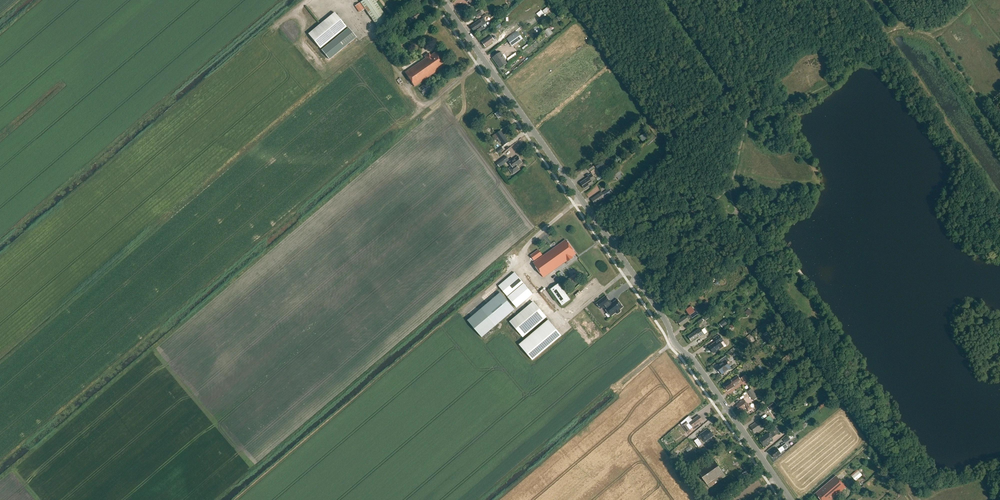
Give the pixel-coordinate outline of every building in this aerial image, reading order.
[(341,4),(338,0),(329,0),(328,1),(329,3),(326,5),(325,3),(315,10),(321,18),(341,4)] [(374,0),(364,0),(360,2),(378,27),(388,20),(374,0)] [(355,6),(360,12),(365,9),(360,2),(355,6)] [(408,19),(403,22),(406,26),(411,23),(420,17),(417,12),(408,18),(408,19)] [(349,28),(348,28),(346,26),(335,13),(309,35),(320,48),(322,50),(329,59),(356,37),(349,28)] [(484,25),(483,24),(486,21),(484,18),(481,20),(480,20),(471,26),(475,31),(478,29),(478,30),(479,32),(484,29),(483,27),(482,26),(484,25)] [(518,32),(508,40),(512,46),(523,39),(518,32)] [(482,43),(486,48),(495,41),(495,40),(497,39),(496,38),(500,36),(498,34),(495,36),(493,37),(492,36),(482,43)] [(429,53),(425,56),(426,58),(405,73),(414,87),(444,66),(435,52),(430,56),(429,53)] [(493,57),(500,68),(507,63),(505,59),(506,59),(501,52),(493,57)] [(427,83),(418,89),(423,95),(432,89),(427,83)] [(500,110),(495,114),(498,119),(503,115),(500,110)] [(497,139),(500,143),(501,142),(504,146),(509,142),(501,131),(496,134),(499,138),(497,139)] [(657,138),(656,136),(655,136),(646,143),(647,144),(648,145),(657,138)] [(510,162),(512,166),(518,166),(523,163),(519,156),(510,162)] [(506,157),(496,165),(499,168),(508,161),(506,157)] [(605,164),(602,160),(595,165),(598,169),(605,164)] [(514,170),(512,168),(512,167),(509,170),(513,175),(520,170),(518,167),(514,170)] [(617,171),(610,177),(613,181),(621,174),(617,171)] [(592,174),(588,176),(589,177),(581,183),(585,189),(593,183),(592,181),(595,179),(592,174)] [(605,197),(612,192),(609,187),(603,193),(602,192),(600,193),(592,199),(595,204),(605,197)] [(567,260),(568,262),(572,259),(571,258),(576,254),(566,240),(533,263),(543,277),(567,260)] [(539,250),(531,256),(534,261),(542,255),(539,250)] [(508,297),(517,308),(533,294),(524,283),(524,284),(523,283),(515,273),(499,286),(507,296),(508,297)] [(570,282),(578,277),(576,274),(568,279),(570,282)] [(570,300),(559,283),(550,289),(562,305),(570,300)] [(481,309),(468,321),(482,337),(496,326),(515,310),(501,293),(481,309)] [(510,321),(523,336),(546,317),(533,302),(510,321)] [(677,321),(681,326),(689,320),(688,319),(691,317),(692,319),(708,307),(706,304),(695,311),(692,306),(686,310),(689,315),(687,317),(686,316),(678,321),(677,321)] [(520,345),(533,360),(562,336),(549,320),(520,345)] [(720,325),(722,328),(728,323),(726,320),(720,325)] [(688,337),(692,341),(700,336),(701,337),(705,334),(701,328),(688,337)] [(709,347),(714,353),(724,346),(721,343),(724,341),(719,335),(714,339),(716,342),(709,347)] [(726,360),(717,366),(722,374),(731,368),(726,360)] [(741,378),(745,383),(750,380),(746,375),(741,378)] [(724,385),(727,391),(735,386),(734,384),(741,380),(738,376),(731,381),(731,380),(724,385)] [(747,392),(753,401),(757,398),(751,389),(747,392)] [(747,410),(748,412),(752,409),(749,404),(748,405),(744,399),(737,404),(738,406),(737,407),(739,411),(741,410),(742,411),(745,409),(745,410),(746,410),(747,410)] [(773,400),(765,405),(769,410),(776,405),(773,400)] [(699,415),(688,424),(686,421),(681,424),(687,432),(693,427),(694,427),(695,429),(700,426),(699,424),(703,420),(699,415)] [(769,424),(766,419),(760,423),(759,421),(750,426),(754,433),(756,432),(756,433),(764,428),(762,426),(764,424),(766,426),(769,424)] [(767,444),(767,445),(773,441),(772,439),(774,437),(780,433),(774,425),(768,429),(771,433),(769,434),(768,433),(762,437),(763,438),(760,440),(764,446),(767,444)] [(701,438),(704,442),(713,435),(708,429),(707,430),(706,429),(698,434),(699,435),(697,437),(699,440),(701,438)] [(693,441),(698,447),(702,444),(697,438),(693,441)] [(785,450),(783,446),(778,449),(777,448),(771,453),(775,458),(781,454),(781,453),(785,450)] [(724,473),(714,459),(697,471),(707,485),(724,473)] [(858,470),(851,475),(855,480),(862,474),(858,470)] [(831,499),(846,488),(836,476),(816,494),(821,499),(830,499),(831,499)]
